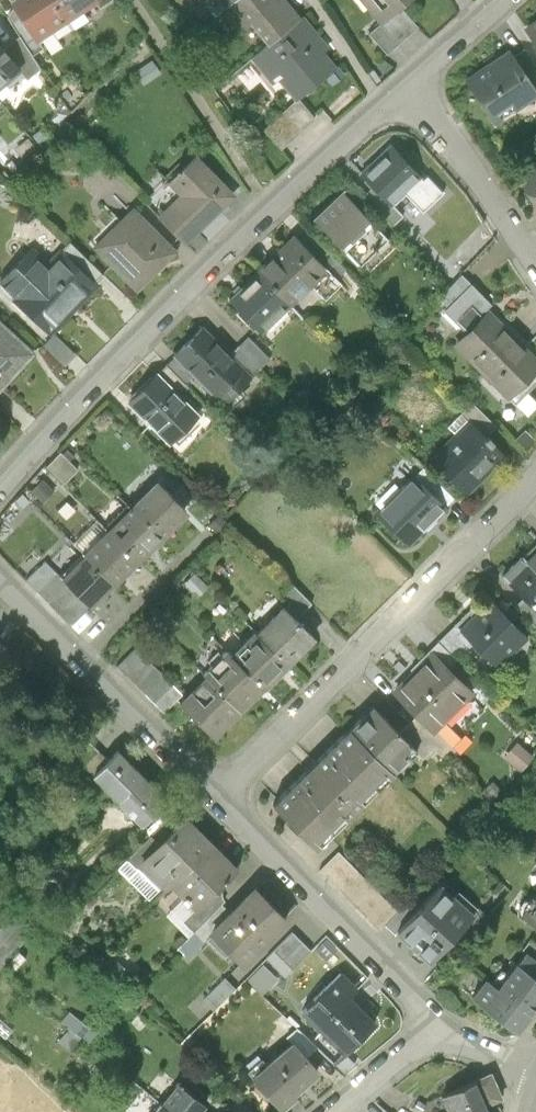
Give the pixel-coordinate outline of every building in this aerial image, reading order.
[(22,13),(36,34),(67,15),(57,0),(14,0),(22,13)] [(67,15),(90,0),(57,0),(67,15)] [(225,4),(242,26),(253,18),(270,39),(303,14),(292,0),(230,0),(225,4)] [(383,19),(402,4),(406,0),(367,0),(383,19)] [(383,19),(370,31),(388,52),(420,24),(402,4),(383,19)] [(303,14),(270,39),(251,54),(274,83),(281,78),(295,96),(299,94),(338,63),(326,48),(330,44),(305,12),(303,14)] [(36,34),(22,13),(12,20),(20,32),(32,52),(43,45),(36,34)] [(523,24),(535,44),(535,15),(523,24)] [(4,48),(23,72),(27,77),(40,65),(32,52),(20,32),(4,48)] [(1,80),(6,86),(23,72),(4,48),(0,44),(0,81),(1,80)] [(462,76),(493,121),(535,92),(535,89),(512,55),(507,46),(462,76)] [(512,55),(535,89),(535,66),(535,64),(523,47),(512,55)] [(263,125),(282,146),(317,115),(299,94),(263,125)] [(392,141),(362,169),(375,184),(394,204),(407,192),(426,211),(447,192),(429,173),(425,177),(392,141)] [(181,191),(158,214),(186,242),(237,192),(198,152),(169,180),(181,191)] [(0,158),(0,175),(3,179),(18,167),(7,153),(0,158)] [(514,176),(535,208),(535,161),(514,176)] [(394,204),(375,184),(367,192),(394,221),(403,213),(394,204)] [(344,186),(314,214),(361,264),(391,236),(344,186)] [(180,248),(135,203),(93,244),(138,289),(180,248)] [(261,265),(296,301),(314,284),(327,296),(342,281),(338,277),(319,257),(294,232),(261,265)] [(71,237),(62,246),(95,278),(104,270),(71,237)] [(62,246),(49,260),(32,244),(0,278),(0,279),(14,292),(11,295),(51,334),(56,330),(100,283),(95,278),(62,246)] [(319,257),(338,277),(346,269),(327,249),(319,257)] [(228,296),(263,333),(296,301),(261,265),(228,296)] [(481,370),(518,333),(489,304),(492,301),(472,280),(445,307),(465,328),(452,341),(481,370)] [(0,315),(0,391),(38,349),(0,315)] [(204,324),(175,353),(176,354),(195,374),(230,409),(248,392),(242,385),(253,374),(231,352),(204,324)] [(56,330),(51,334),(43,342),(66,364),(78,352),(56,330)] [(518,333),(481,370),(509,397),(512,394),(517,399),(535,380),(535,372),(535,371),(535,351),(518,333)] [(249,334),(231,352),(253,374),(272,357),(249,334)] [(195,374),(176,354),(168,362),(186,382),(195,374)] [(190,385),(186,382),(168,362),(159,370),(181,393),(190,385)] [(159,370),(130,399),(170,440),(200,411),(181,393),(159,370)] [(462,410),(468,417),(486,435),(498,424),(474,399),(462,410)] [(429,455),(467,493),(506,455),(486,435),(468,417),(429,455)] [(526,434),(520,441),(527,448),(533,441),(526,434)] [(78,468),(60,452),(48,465),(66,481),(78,468)] [(424,466),(416,474),(448,505),(456,497),(424,466)] [(377,513),(409,545),(448,505),(416,474),(377,513)] [(158,475),(132,501),(164,535),(191,509),(158,475)] [(164,535),(132,501),(107,525),(140,558),(164,535)] [(229,522),(219,512),(207,523),(217,534),(229,522)] [(85,551),(115,582),(140,558),(107,525),(83,549),(85,551)] [(518,552),(535,570),(535,535),(518,552)] [(115,582),(85,551),(61,574),(91,605),(115,582)] [(518,552),(499,572),(522,595),(535,609),(535,570),(518,552)] [(91,605),(61,574),(47,558),(26,579),(71,625),(91,605)] [(208,585),(195,572),(184,582),(197,596),(208,585)] [(295,583),(285,593),(302,611),(312,602),(295,583)] [(522,595),(513,604),(535,626),(535,609),(522,595)] [(526,635),(487,596),(458,625),(473,640),(496,664),(526,635)] [(285,601),(261,624),(295,659),(319,635),(285,601)] [(427,646),(447,666),(473,640),(458,625),(453,620),(427,646)] [(261,624),(235,650),(269,685),(295,659),(261,624)] [(183,693),(137,645),(118,664),(164,711),(183,693)] [(205,670),(210,675),(244,709),(269,685),(235,650),(230,645),(205,670)] [(416,713),(432,729),(435,727),(472,690),(447,666),(427,646),(388,685),(416,713)] [(183,702),(217,736),(244,709),(210,675),(183,702)] [(371,704),(347,728),(392,773),(415,750),(397,731),(371,704)] [(432,729),(416,713),(407,721),(432,747),(440,755),(451,745),(435,727),(432,729)] [(432,747),(407,721),(397,731),(415,750),(422,756),(432,747)] [(347,728),(270,802),(314,848),(392,773),(347,728)] [(99,769),(109,758),(90,739),(66,763),(76,772),(89,759),(99,769)] [(532,754),(516,739),(502,755),(518,770),(532,754)] [(99,769),(95,773),(144,822),(170,795),(122,747),(109,758),(99,769)] [(157,842),(141,859),(168,887),(172,882),(214,838),(188,812),(157,842)] [(526,812),(519,821),(532,831),(535,825),(535,820),(526,812)] [(535,854),(535,833),(526,846),(535,854)] [(141,859),(157,842),(150,835),(128,857),(136,864),(141,859)] [(214,838),(172,882),(197,907),(240,864),(214,838)] [(395,910),(336,850),(318,868),(378,928),(383,922),(395,910)] [(514,907),(535,924),(535,877),(514,907)] [(183,919),(194,931),(223,902),(227,899),(223,893),(223,889),(224,885),(228,882),(226,879),(197,907),(183,919)] [(471,911),(439,881),(416,906),(395,927),(428,958),(455,928),(471,911)] [(232,911),(213,930),(244,962),(290,916),(259,885),(232,911)] [(407,898),(395,910),(383,922),(391,930),(395,927),(416,906),(407,898)] [(213,930),(232,911),(223,902),(194,931),(203,940),(213,930)] [(471,911),(455,928),(465,938),(486,916),(476,906),(471,911)] [(0,928),(0,969),(39,925),(18,907),(0,928)] [(312,949),(294,930),(267,957),(285,975),(312,949)] [(203,940),(194,931),(180,944),(189,953),(203,940)] [(535,959),(535,941),(529,936),(521,947),(535,959)] [(521,947),(494,984),(484,976),(470,995),(514,1028),(535,998),(535,959),(521,947)] [(86,968),(75,957),(69,964),(79,974),(86,968)] [(262,960),(248,976),(265,991),(280,975),(262,960)] [(344,970),(304,1009),(346,1051),(377,1020),(352,995),(360,986),(344,970)] [(237,986),(227,976),(204,998),(214,1008),(237,986)] [(176,1014),(165,1028),(191,1049),(199,1039),(190,1031),(214,1008),(204,998),(181,1020),(176,1014)] [(60,1020),(69,1027),(81,1037),(87,1043),(96,1032),(70,1009),(60,1020)] [(81,1037),(69,1027),(59,1040),(71,1050),(81,1037)] [(289,1034),(296,1042),(307,1054),(317,1046),(298,1027),(289,1034)] [(296,1042),(256,1074),(283,1108),(300,1094),(297,1090),(320,1071),(307,1054),(296,1042)] [(64,1101),(23,1066),(0,1093),(0,1111),(54,1111),(64,1101)] [(444,1094),(452,1111),(494,1111),(491,1105),(506,1097),(494,1072),(444,1094)] [(162,1102),(128,1074),(113,1093),(137,1111),(154,1111),(162,1102)] [(174,1111),(201,1111),(203,1110),(207,1105),(179,1082),(162,1102),(174,1111)] [(83,1099),(73,1111),(74,1111),(97,1111),(83,1099)] [(162,1102),(154,1111),(174,1111),(162,1102)]
